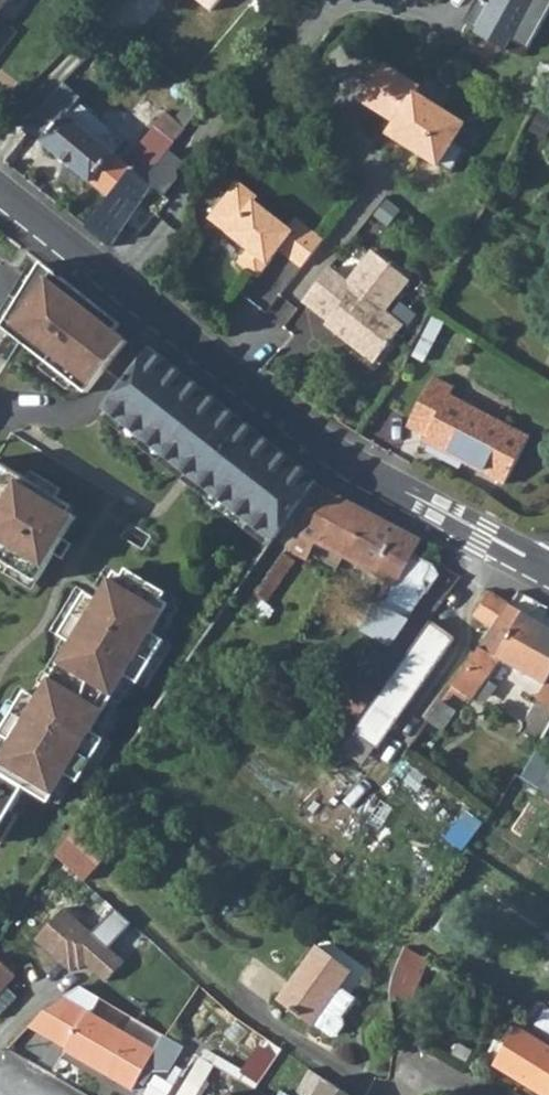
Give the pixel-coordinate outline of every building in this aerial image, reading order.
[(10,0),(0,0),(0,13),(10,0)] [(213,13),(223,0),(197,0),(213,13)] [(490,5),(480,0),(477,0),(467,18),(471,21),(468,27),(475,31),(474,34),(507,52),(512,43),(529,52),(548,14),(548,0),(493,0),(490,5)] [(398,139),(438,165),(463,124),(415,94),(419,88),(383,66),(361,101),(396,123),(394,126),(398,139)] [(66,118),(46,146),(113,196),(134,169),(90,135),(99,122),(77,106),(68,119),(66,118)] [(113,196),(89,229),(113,248),(157,190),(156,186),(149,181),(134,169),(113,196)] [(303,268),(325,240),(298,218),(290,227),(257,201),(260,197),(241,181),(216,211),(234,226),(229,233),(250,249),(239,262),(258,278),(274,259),(271,256),(278,247),(303,268)] [(234,226),(216,211),(211,218),(229,233),(234,226)] [(331,268),(304,302),(357,343),(354,347),(375,364),(398,336),(396,321),(385,313),(411,281),(375,253),(350,284),(331,268)] [(31,280),(3,328),(85,393),(127,340),(116,331),(100,319),(105,313),(72,287),(41,263),(31,280)] [(121,325),(105,313),(100,319),(116,331),(121,325)] [(152,350),(105,408),(273,541),(315,480),(311,475),(274,446),(152,350)] [(432,379),(406,426),(427,437),(425,442),(506,486),(530,441),(449,397),(453,390),(432,379)] [(0,462),(0,559),(39,583),(56,554),(65,539),(78,517),(72,513),(76,507),(0,462)] [(326,491),(296,533),(344,558),(374,515),(326,491)] [(374,515),(344,558),(393,581),(421,539),(374,515)] [(74,544),(65,539),(56,554),(65,560),(74,544)] [(282,553),(241,611),(251,617),(263,600),(266,602),(295,562),(282,553)] [(118,572),(101,600),(89,592),(62,635),(74,643),(40,698),(27,691),(0,734),(13,741),(0,761),(0,825),(24,788),(48,803),(66,775),(78,783),(105,740),(93,732),(127,677),(139,685),(166,642),(154,634),(172,606),(118,572)] [(491,628),(507,604),(488,592),(471,615),(491,628)] [(433,712),(441,717),(446,711),(449,713),(464,692),(479,702),(505,662),(544,684),(548,676),(548,628),(507,604),(491,628),(485,637),(442,699),(433,712)] [(454,639),(430,621),(377,697),(357,725),(352,732),(377,749),(454,639)] [(377,697),(350,678),(330,707),(357,725),(377,697)] [(408,748),(404,754),(410,760),(415,753),(408,748)] [(520,776),(522,777),(533,758),(531,757),(520,776)] [(533,758),(522,777),(538,786),(548,767),(533,758)] [(79,822),(53,861),(81,885),(111,850),(79,822)] [(89,936),(61,912),(33,944),(68,975),(78,964),(103,985),(121,964),(105,951),(127,926),(111,911),(89,936)] [(315,947),(278,1000),(313,1024),(313,1023),(338,988),(350,970),(315,947)] [(391,988),(390,997),(406,998),(429,962),(405,947),(401,953),(396,965),(392,979),(391,988)] [(17,994),(4,982),(13,973),(0,961),(0,1013),(17,994)] [(338,988),(313,1023),(331,1035),(336,1034),(343,1024),(342,1019),(339,1017),(353,998),(338,988)] [(44,1009),(25,1028),(44,1040),(59,1015),(71,1004),(60,998),(44,1009)] [(59,1015),(44,1040),(61,1049),(60,1050),(129,1089),(152,1050),(72,1004),(71,1004),(59,1015)] [(548,1094),(548,1049),(520,1032),(499,1065),(548,1094)] [(166,1033),(150,1065),(170,1075),(186,1043),(166,1033)] [(243,1070),(261,1082),(281,1055),(263,1042),(243,1070)] [(178,1094),(196,1094),(213,1068),(199,1060),(178,1094)] [(319,1094),(342,1094),(325,1085),(319,1094)]
